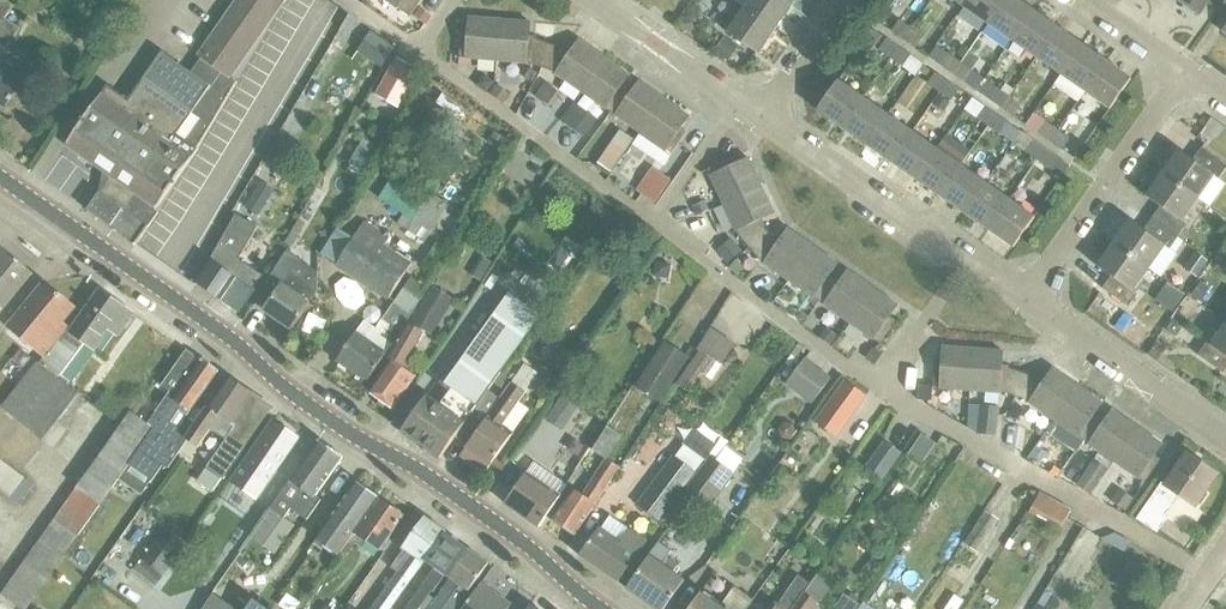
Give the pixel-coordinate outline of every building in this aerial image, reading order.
[(20,28),(5,18),(15,4),(9,0),(0,0),(0,105),(5,106),(30,69),(4,51),(20,28)] [(88,209),(137,244),(158,212),(154,209),(157,206),(195,149),(237,82),(231,78),(286,0),(237,0),(198,56),(205,61),(196,74),(163,51),(129,99),(108,85),(67,143),(112,174),(88,209)] [(411,17),(423,0),(387,0),(411,17)] [(747,8),(776,28),(793,4),(787,0),(752,0),(747,8)] [(989,23),(1005,0),(969,0),(965,6),(989,23)] [(1014,40),(1035,9),(1022,0),(1005,0),(989,23),(1014,40)] [(1200,14),(1210,0),(1180,0),(1200,14)] [(421,5),(414,14),(428,23),(434,14),(421,5)] [(776,28),(747,8),(729,33),(758,53),(776,28)] [(1014,40),(1038,57),(1059,26),(1035,9),(1014,40)] [(497,60),(501,19),(471,16),(470,30),(463,30),(460,57),(497,60)] [(501,19),(497,60),(534,64),(542,67),(551,44),(536,39),(537,36),(530,35),(531,21),(501,19)] [(893,31),(905,39),(912,28),(900,20),(893,31)] [(863,40),(874,47),(883,33),(873,26),(863,40)] [(1038,57),(1063,74),(1084,43),(1059,26),(1038,57)] [(912,28),(905,39),(917,47),(924,36),(912,28)] [(881,48),(892,56),(899,46),(887,38),(881,48)] [(551,44),(542,67),(554,71),(582,91),(606,57),(581,39),(573,50),(567,45),(565,48),(551,44)] [(1063,74),(1087,90),(1108,60),(1084,43),(1063,74)] [(899,46),(892,56),(904,65),(911,55),(899,46)] [(942,64),(954,73),(962,62),(950,54),(942,64)] [(631,74),(606,57),(582,91),(612,112),(628,88),(623,85),(631,74)] [(1108,60),(1087,90),(1112,108),(1133,77),(1108,60)] [(962,62),(954,73),(966,80),(973,70),(962,62)] [(930,82),(941,90),(948,80),(937,72),(930,82)] [(818,110),(843,127),(864,97),(839,80),(818,110)] [(948,80),(941,90),(953,98),(960,88),(948,80)] [(633,91),(628,88),(612,112),(642,132),(665,98),(641,81),(633,91)] [(991,98),(1003,106),(1011,96),(1009,94),(1012,91),(1001,84),(991,98)] [(1011,96),(1003,106),(1015,115),(1023,104),(1011,96)] [(843,127),(868,144),(888,114),(864,97),(843,127)] [(690,115),(665,98),(642,132),(672,153),(689,130),(682,125),(690,115)] [(979,116),(991,124),(998,114),(986,106),(979,116)] [(868,144),(892,161),(913,131),(888,114),(868,144)] [(998,114),(991,124),(1003,133),(1010,122),(998,114)] [(1041,132),(1052,140),(1060,129),(1062,125),(1051,117),(1041,132)] [(617,170),(641,137),(624,124),(599,157),(617,170)] [(1060,129),(1052,140),(1064,148),(1072,138),(1060,129)] [(892,161),(917,178),(937,148),(913,131),(892,161)] [(1028,150),(1039,158),(1047,148),(1035,140),(1028,150)] [(1164,173),(1199,197),(1215,175),(1220,178),(1225,169),(1225,164),(1202,147),(1193,159),(1180,150),(1164,173)] [(917,178),(941,195),(962,165),(937,148),(917,178)] [(1047,148),(1039,158),(1052,167),(1059,156),(1047,148)] [(429,188),(438,194),(458,162),(450,156),(429,188)] [(737,163),(734,156),(708,168),(724,202),(763,184),(750,157),(737,163)] [(941,195),(966,212),(986,182),(962,165),(941,195)] [(404,214),(398,223),(426,241),(448,205),(395,172),(379,198),(404,214)] [(1161,205),(1153,217),(1179,235),(1188,223),(1183,220),(1199,197),(1164,173),(1148,196),(1161,205)] [(261,181),(245,207),(259,216),(275,189),(261,181)] [(966,212),(990,229),(1011,199),(986,182),(966,212)] [(763,184),(724,202),(738,234),(750,247),(770,230),(765,224),(767,223),(764,217),(776,212),(763,184)] [(1011,199),(990,229),(1015,246),(1036,216),(1011,199)] [(211,261),(212,263),(198,283),(239,311),(255,289),(254,289),(264,275),(240,259),(259,227),(237,214),(211,261)] [(435,241),(437,242),(426,261),(437,268),(448,249),(447,248),(462,223),(451,216),(435,241)] [(1131,220),(1115,242),(1150,267),(1166,245),(1170,248),(1179,235),(1153,217),(1145,229),(1131,220)] [(338,261),(390,296),(412,262),(385,244),(389,238),(364,221),(338,261)] [(775,236),(770,230),(750,247),(761,259),(790,279),(813,245),(789,228),(781,238),(776,234),(775,236)] [(1150,267),(1115,242),(1099,265),(1113,275),(1103,288),(1129,306),(1142,288),(1138,285),(1150,267)] [(813,245),(790,279),(819,300),(835,277),(830,274),(838,262),(813,245)] [(31,272),(3,250),(0,254),(0,309),(31,272)] [(288,251),(261,289),(272,297),(264,309),(292,328),(311,302),(310,302),(319,290),(319,272),(288,251)] [(840,281),(835,277),(819,300),(850,321),(873,287),(848,270),(840,281)] [(356,331),(336,360),(367,381),(400,331),(429,288),(411,277),(383,319),(389,324),(384,332),(374,326),(366,338),(356,331)] [(45,283),(9,325),(45,356),(39,362),(44,366),(52,356),(50,354),(70,328),(62,323),(75,307),(59,293),(58,294),(45,283)] [(432,286),(409,322),(425,332),(432,336),(454,300),(432,286)] [(899,304),(873,287),(850,321),(881,342),(896,320),(891,316),(899,304)] [(52,356),(44,366),(57,376),(85,341),(94,348),(108,327),(117,333),(132,313),(101,291),(73,331),(70,328),(50,354),(52,356)] [(509,292),(446,382),(455,388),(479,404),(488,390),(494,383),(501,373),(541,315),(509,292)] [(390,361),(370,388),(380,395),(380,399),(388,404),(391,402),(394,405),(415,375),(404,367),(425,332),(409,322),(388,359),(390,361)] [(1212,345),(1207,342),(1198,354),(1224,372),(1225,369),(1225,325),(1212,345)] [(635,387),(660,403),(690,357),(665,341),(635,387)] [(971,389),(975,347),(944,345),(943,358),(937,358),(934,386),(971,389)] [(1005,349),(975,347),(971,389),(1006,391),(1017,395),(1025,371),(1012,367),(1012,364),(1004,363),(1005,349)] [(154,428),(128,465),(151,481),(162,465),(167,469),(180,451),(187,441),(185,440),(188,434),(178,427),(186,415),(187,415),(218,371),(187,349),(186,350),(162,385),(170,391),(147,423),(154,428)] [(677,384),(689,392),(711,359),(700,351),(677,384)] [(814,402),(831,379),(805,360),(788,383),(814,402)] [(39,362),(4,407),(44,439),(80,394),(57,376),(44,366),(39,362)] [(479,404),(457,436),(468,445),(468,446),(474,450),(468,459),(486,472),(492,464),(514,432),(504,424),(539,373),(526,363),(518,375),(512,375),(509,379),(501,373),(494,383),(505,391),(500,398),(488,390),(479,404)] [(1039,376),(1025,371),(1017,395),(1025,398),(1055,419),(1079,384),(1054,366),(1047,378),(1040,374),(1039,376)] [(851,374),(818,418),(842,435),(875,392),(851,374)] [(226,439),(207,467),(197,481),(214,493),(273,408),(228,377),(186,438),(188,440),(181,451),(191,458),(211,429),(226,439)] [(494,383),(488,390),(500,398),(505,391),(494,383)] [(1103,401),(1079,384),(1055,419),(1084,439),(1101,416),(1096,412),(1103,401)] [(427,395),(402,429),(441,457),(457,436),(479,404),(455,388),(442,405),(427,395)] [(546,420),(563,431),(583,402),(566,391),(546,420)] [(1001,407),(980,405),(976,432),(997,435),(1001,407)] [(1101,416),(1084,439),(1115,460),(1139,426),(1114,408),(1106,419),(1101,416)] [(147,423),(131,412),(69,498),(0,596),(0,608),(26,608),(101,504),(128,465),(154,428),(147,423)] [(274,422),(233,482),(245,490),(258,499),(298,439),(299,440),(300,438),(274,420),(273,422),(274,422)] [(59,421),(44,441),(54,448),(69,429),(59,421)] [(1010,448),(1025,459),(1043,434),(1027,423),(1010,448)] [(593,450),(606,459),(623,435),(608,426),(593,450)] [(1164,443),(1139,426),(1115,460),(1145,481),(1161,458),(1156,455),(1164,443)] [(928,427),(916,448),(935,459),(947,438),(928,427)] [(272,509),(252,537),(264,546),(285,518),(283,517),(290,508),(306,519),(320,499),(315,495),(342,457),(343,456),(319,439),(270,507),(272,509)] [(884,441),(864,468),(880,480),(900,453),(884,441)] [(727,445),(715,460),(711,457),(682,496),(703,512),(732,473),(744,458),(727,445)] [(1139,517),(1159,531),(1168,517),(1166,515),(1180,494),(1196,505),(1198,501),(1202,503),(1209,493),(1205,491),(1218,473),(1188,453),(1167,484),(1163,481),(1139,517)] [(638,505),(662,522),(697,472),(674,455),(638,505)] [(535,466),(567,490),(574,481),(542,457),(535,466)] [(11,497),(26,477),(0,458),(0,489),(11,497)] [(1075,485),(1091,496),(1109,469),(1094,458),(1075,485)] [(606,459),(583,494),(574,488),(552,520),(576,536),(620,468),(606,459)] [(528,471),(505,503),(539,527),(562,494),(528,471)] [(351,537),(378,498),(355,481),(316,537),(340,554),(351,537)] [(1035,510),(1068,523),(1076,501),(1043,488),(1035,510)] [(404,515),(378,498),(351,537),(361,544),(365,539),(380,550),(404,515)] [(985,511),(964,543),(979,553),(1000,520),(985,511)] [(445,532),(446,530),(425,516),(403,547),(411,553),(371,608),(391,608),(425,561),(445,532)] [(581,555),(618,581),(647,539),(631,529),(622,543),(601,528),(581,555)] [(165,531),(134,570),(154,586),(186,547),(165,531)] [(404,608),(416,608),(420,604),(430,590),(432,591),(445,574),(450,578),(469,549),(445,532),(425,561),(434,567),(404,608)] [(673,550),(661,541),(629,587),(628,588),(658,608),(665,608),(686,580),(674,572),(679,565),(668,557),(673,550)] [(469,549),(450,578),(453,580),(444,592),(443,590),(430,608),(456,608),(489,563),(469,549)] [(894,584),(909,559),(897,551),(882,576),(894,584)] [(793,608),(813,608),(817,604),(821,607),(835,587),(818,574),(810,584),(793,608)] [(810,584),(799,576),(779,604),(776,602),(771,608),(793,608),(810,584)] [(511,604),(481,583),(462,608),(508,608),(511,604)] [(751,599),(734,587),(722,604),(702,590),(690,608),(745,608),(751,599)] [(1001,595),(985,589),(977,608),(995,608),(1001,595)] [(209,600),(203,608),(236,608),(214,593),(209,600)] [(285,608),(296,608),(301,602),(287,594),(280,605),(285,608)] [(859,604),(846,596),(843,601),(841,600),(835,608),(856,608),(859,604)] [(248,608),(267,608),(254,600),(248,608)]
